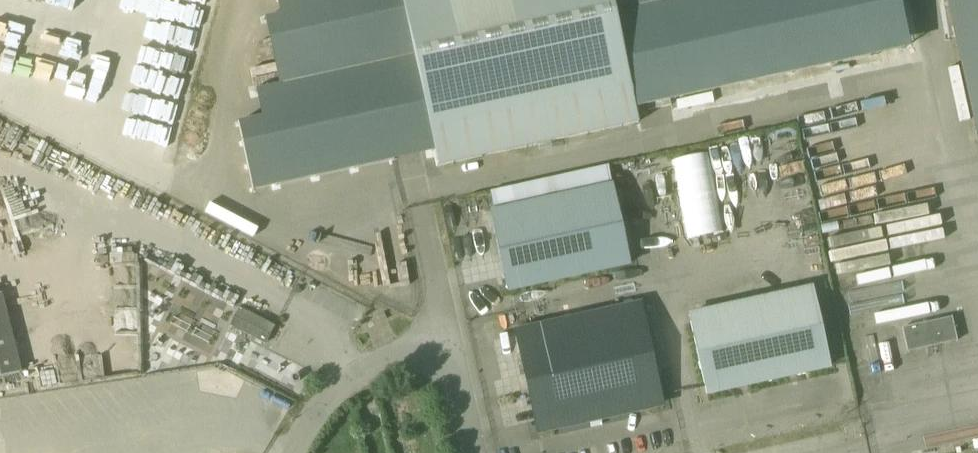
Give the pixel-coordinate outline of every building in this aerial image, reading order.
[(895,0),(441,0),(468,120),(476,152),(908,58),(901,25),(895,0)] [(977,142),(977,0),(947,0),(977,142)] [(675,157),(689,237),(727,231),(713,150),(675,157)] [(560,236),(621,222),(612,182),(551,196),(560,236)] [(569,275),(560,236),(551,196),(490,209),(508,289),(569,275)] [(560,236),(569,275),(630,262),(621,222),(560,236)] [(759,341),(768,380),(788,376),(792,375),(796,374),(829,367),(818,320),(816,311),(813,298),(811,288),(781,294),(789,334),(759,341)] [(0,294),(0,376),(19,371),(0,294)] [(748,385),(768,380),(759,341),(789,334),(781,294),(689,315),(705,386),(707,394),(739,387),(744,386),(748,385)] [(592,380),(600,417),(624,412),(629,411),(661,404),(659,395),(658,387),(639,305),(578,318),(592,380)] [(239,310),(230,328),(265,346),(274,329),(239,310)] [(951,317),(901,328),(907,353),(957,341),(951,317)] [(530,394),(592,380),(578,318),(517,332),(530,394)] [(595,418),(600,417),(592,380),(530,394),(539,431),(595,418)]
